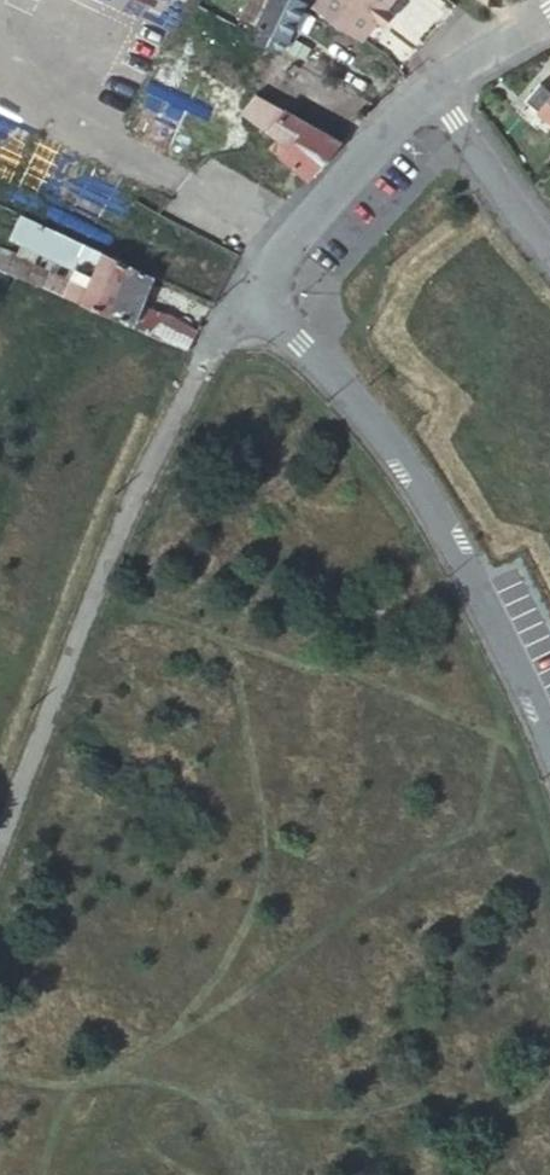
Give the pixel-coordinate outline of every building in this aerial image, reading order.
[(253,36),(252,40),(278,54),(279,51),(285,33),(303,1),(302,0),(263,0),(265,1),(253,25),(256,27),(253,36)] [(303,1),(325,13),(329,16),(356,32),(362,36),(388,0),(302,0),(303,1)] [(549,122),(549,93),(538,82),(524,101),(549,122)] [(279,154),(306,178),(313,170),(334,148),(340,139),(303,118),(256,93),(240,110),(288,137),(279,154)] [(34,285),(132,326),(137,313),(152,275),(115,258),(60,233),(56,242),(61,244),(58,252),(96,269),(87,287),(61,275),(60,278),(46,272),(44,278),(40,277),(34,285)] [(132,326),(190,350),(198,335),(150,314),(137,313),(132,326)]
